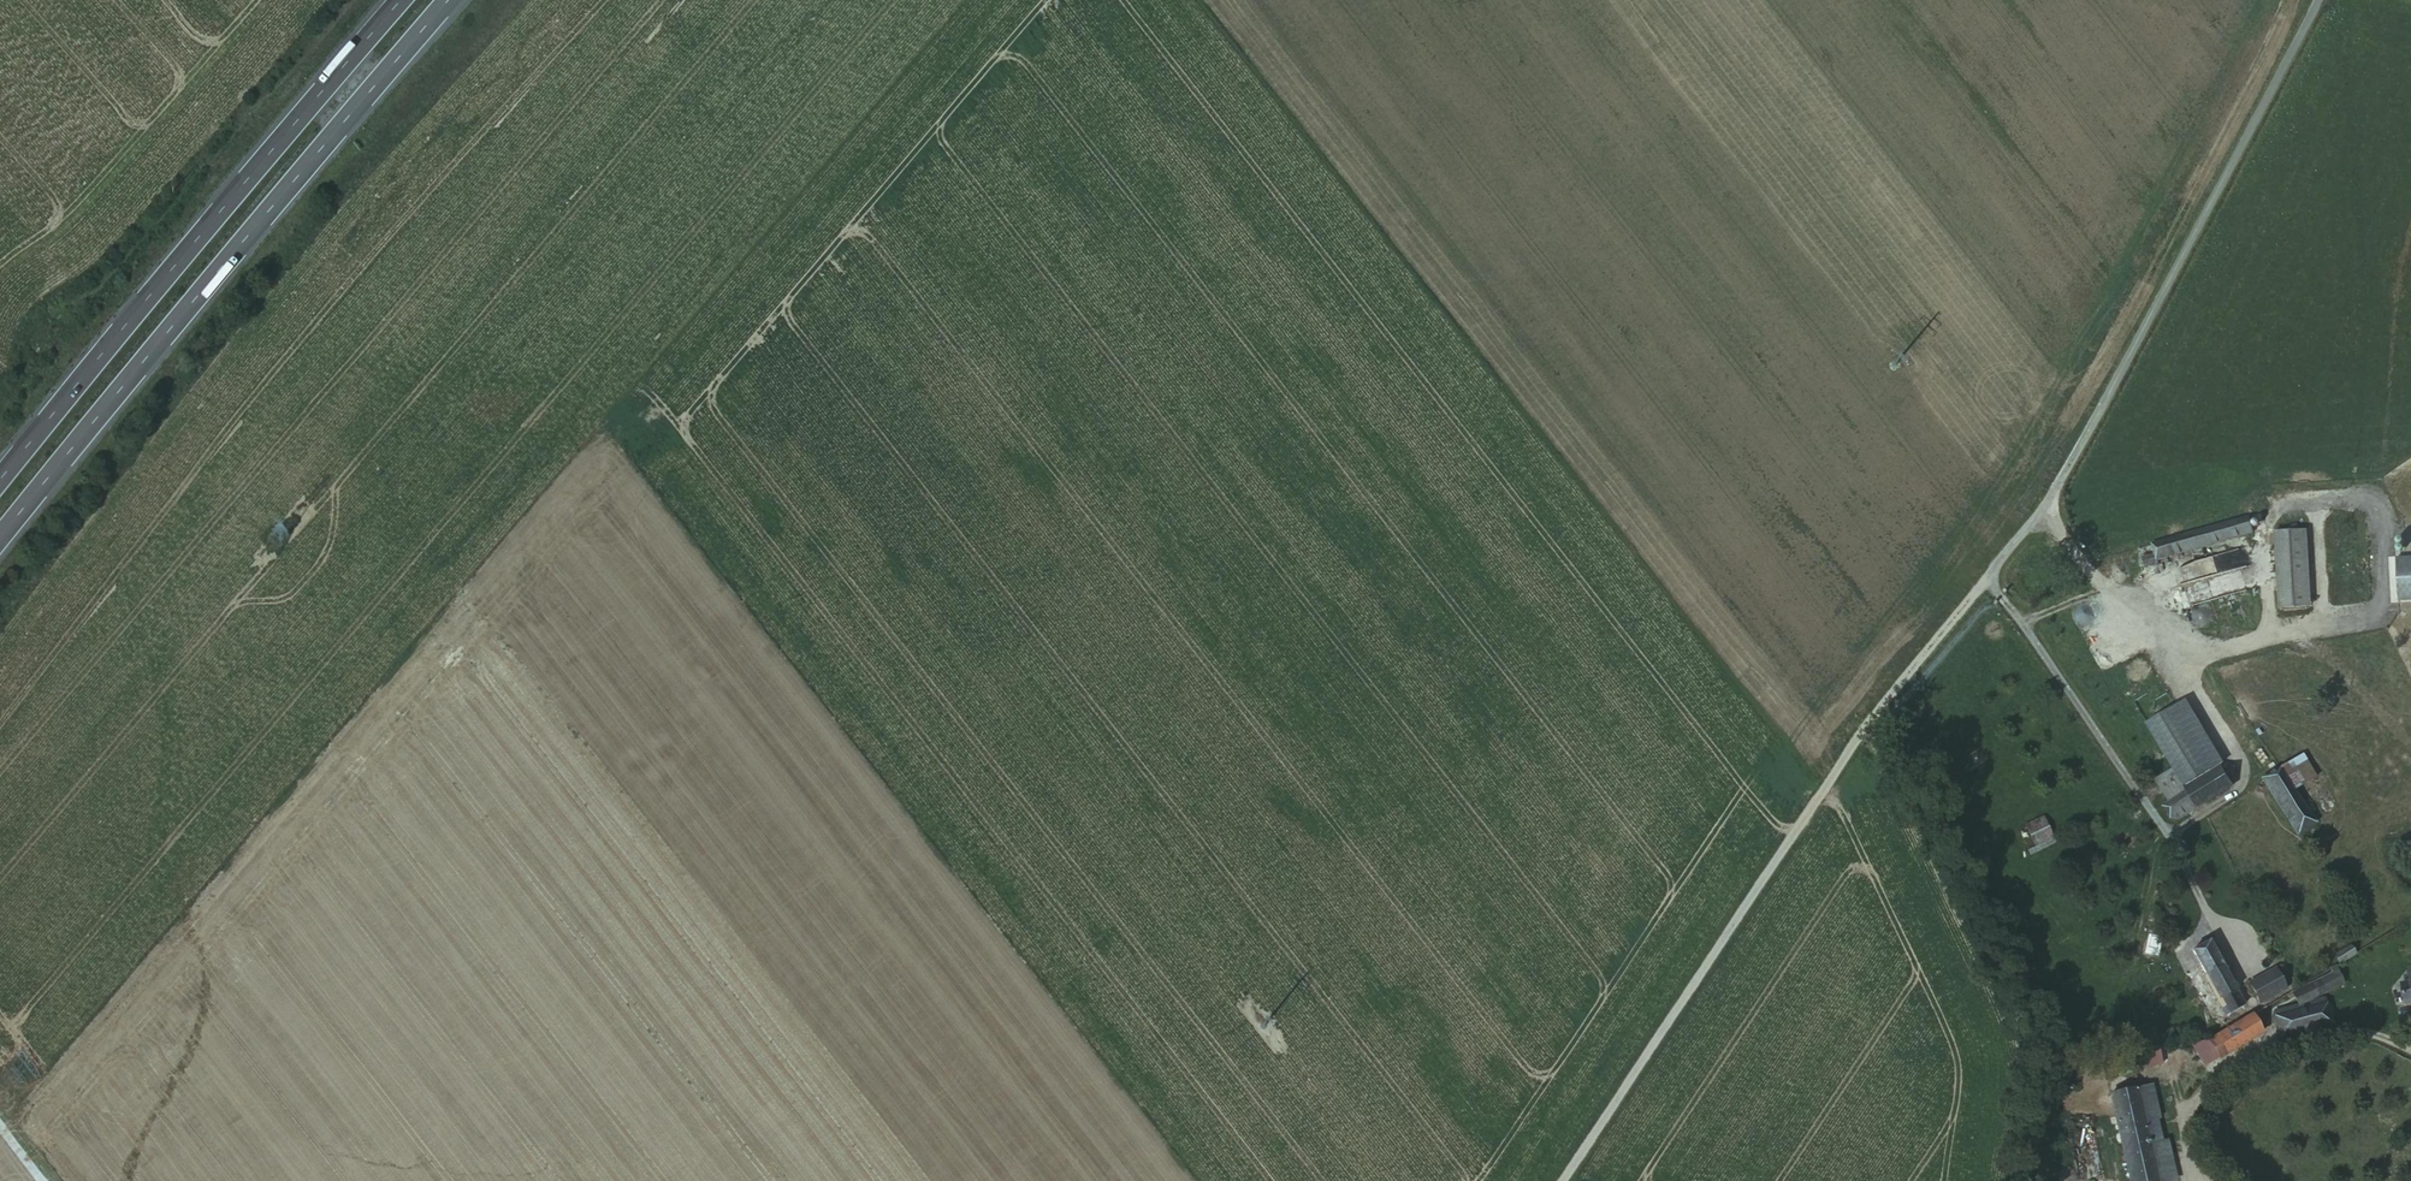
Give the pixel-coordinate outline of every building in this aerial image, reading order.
[(2236,520),(2147,546),(2150,555),(2152,562),(2241,535),(2236,520)] [(2306,539),(2276,538),(2273,612),(2303,614),(2306,539)] [(2152,562),(2150,555),(2134,561),(2138,574),(2154,569),(2152,562)] [(2396,559),(2399,601),(2410,601),(2410,558),(2396,559)] [(2223,769),(2183,704),(2173,710),(2213,775),(2220,771),(2223,769)] [(2145,727),(2185,793),(2213,775),(2173,710),(2145,727)] [(2303,753),(2280,769),(2294,791),(2317,777),(2303,753)] [(2294,791),(2280,769),(2264,780),(2298,835),(2315,825),(2294,791)] [(2185,793),(2172,771),(2154,782),(2166,803),(2185,793)] [(2185,793),(2195,809),(2230,788),(2220,771),(2185,793)] [(2185,793),(2166,803),(2176,820),(2195,809),(2185,793)] [(2042,817),(2024,826),(2034,847),(2052,838),(2042,817)] [(2204,942),(2188,952),(2196,967),(2190,971),(2196,981),(2202,977),(2225,1017),(2241,1007),(2204,942)] [(2341,966),(2361,955),(2356,946),(2334,957),(2341,966)] [(2271,967),(2246,984),(2258,1005),(2284,988),(2271,967)] [(2317,981),(2324,994),(2341,986),(2333,972),(2317,981)] [(2409,973),(2410,984),(2399,986),(2403,1007),(2410,1006),(2410,973),(2409,973)] [(2289,995),(2295,1007),(2296,1006),(2324,994),(2317,981),(2289,995)] [(2296,1006),(2295,1007),(2273,1013),(2278,1036),(2302,1031),(2316,1027),(2328,1024),(2323,1000),(2296,1006)] [(2259,1032),(2249,1015),(2204,1041),(2215,1059),(2259,1032)] [(2316,1027),(2302,1031),(2303,1036),(2317,1033),(2316,1027)] [(2131,1034),(2134,1049),(2156,1046),(2152,1030),(2131,1034)] [(2138,1066),(2159,1061),(2156,1046),(2134,1049),(2138,1066)] [(2144,1132),(2135,1088),(2108,1093),(2127,1180),(2155,1180),(2144,1132)] [(2144,1132),(2155,1180),(2173,1180),(2165,1143),(2159,1144),(2156,1130),(2144,1132)]
